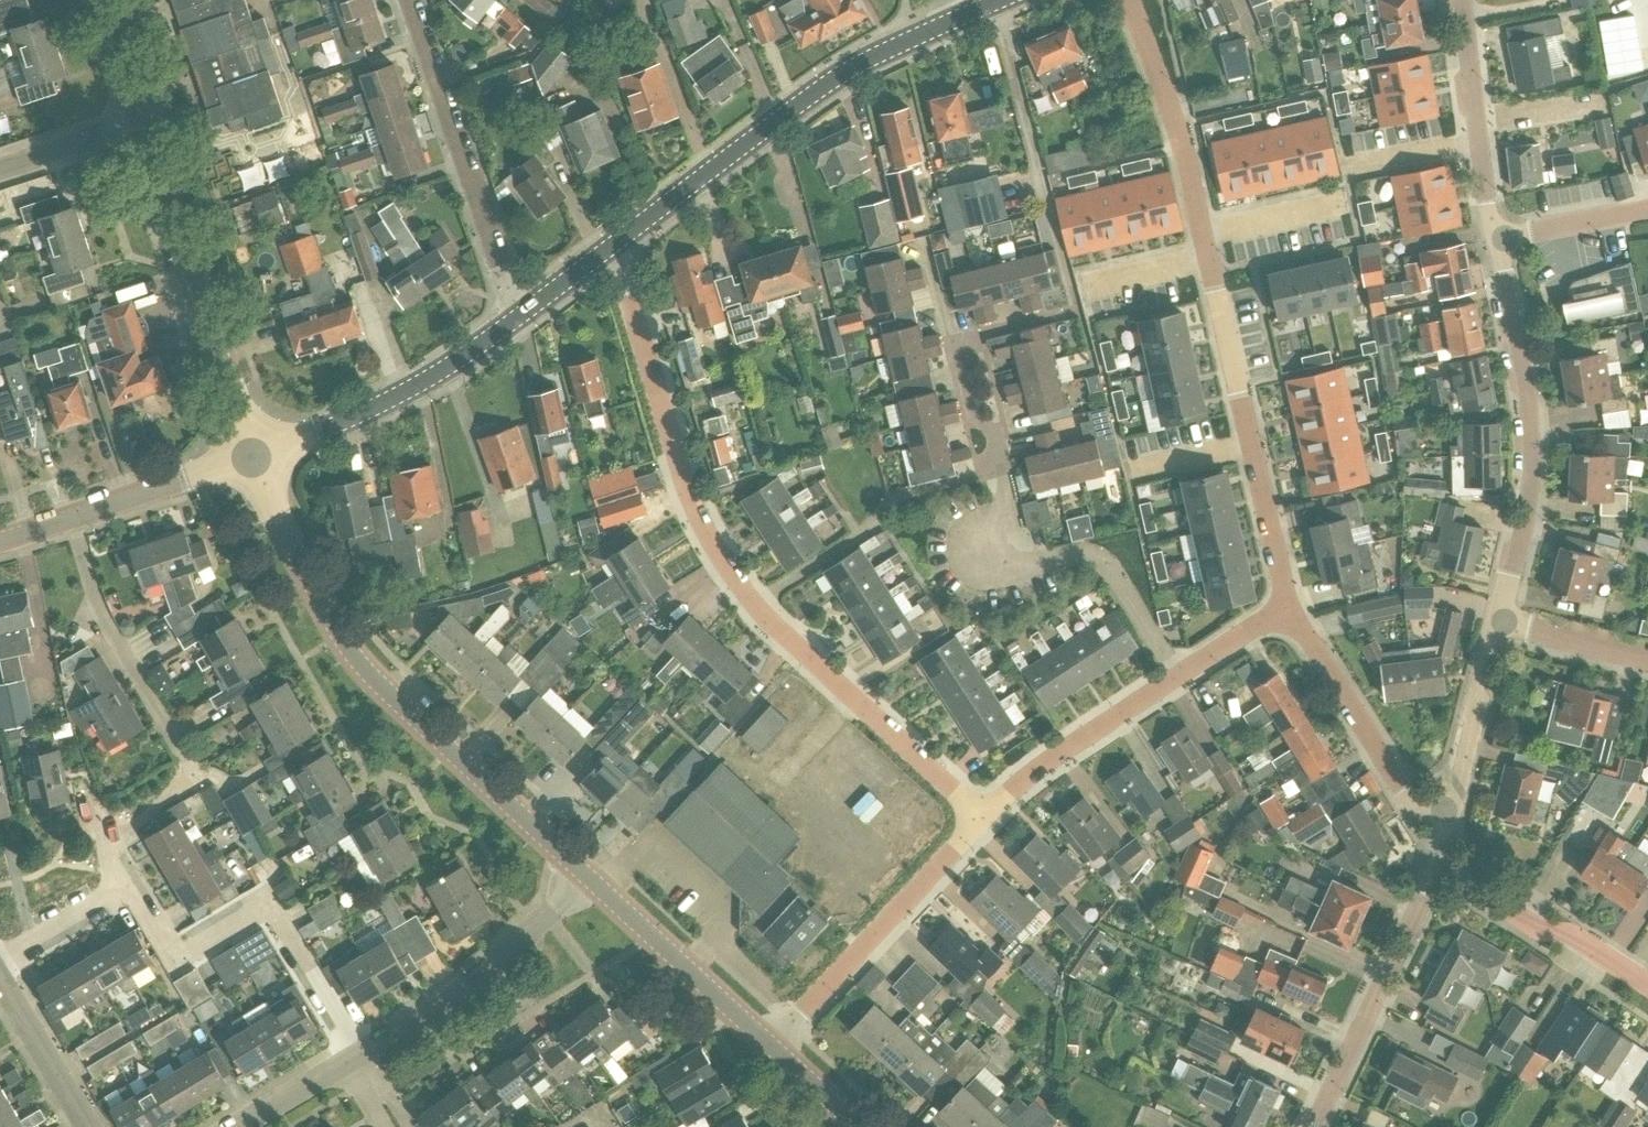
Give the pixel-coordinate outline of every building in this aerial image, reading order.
[(31,7),(29,0),(0,0),(0,17),(31,7)] [(177,11),(175,11),(212,125),(228,120),(232,132),(250,126),(250,127),(283,116),(270,76),(280,72),(269,36),(271,36),(265,17),(253,21),(246,0),(174,0),(177,11)] [(377,14),(373,0),(322,0),(324,5),(337,1),(345,24),(377,14)] [(495,0),(452,0),(461,7),(456,14),(472,28),(478,21),(477,21),(495,0)] [(537,0),(532,7),(543,16),(544,17),(554,4),(549,0),(536,0),(537,0)] [(821,8),(817,0),(791,0),(780,6),(788,22),(802,47),(820,37),(806,14),(811,11),(812,13),(821,8)] [(820,37),(821,40),(867,14),(860,0),(817,0),(821,8),(812,13),(811,11),(806,14),(820,37)] [(1196,7),(1200,5),(1201,7),(1211,2),(1221,25),(1240,17),(1233,0),(1193,0),(1196,7)] [(1252,5),(1262,30),(1274,24),(1268,0),(1250,0),(1252,5)] [(1417,14),(1415,0),(1367,0),(1348,0),(1350,9),(1355,8),(1356,13),(1367,11),(1368,14),(1370,23),(1417,14)] [(564,12),(554,4),(544,17),(543,16),(542,18),(553,26),(564,12)] [(532,50),(542,38),(505,6),(495,19),(507,30),(502,37),(516,48),(521,41),(532,50)] [(57,46),(48,17),(36,21),(31,7),(0,17),(0,35),(14,30),(22,57),(57,46)] [(761,44),(778,37),(766,8),(749,15),(761,44)] [(678,48),(699,40),(688,12),(668,20),(678,48)] [(333,28),(334,37),(336,42),(343,64),(368,56),(364,46),(386,39),(377,14),(345,24),(333,28)] [(1417,14),(1370,23),(1372,33),(1372,36),(1361,38),(1365,58),(1378,56),(1376,46),(1389,44),(1421,38),(1417,14)] [(1643,69),(1634,15),(1599,20),(1608,75),(1643,69)] [(1550,69),(1544,37),(1563,33),(1560,16),(1506,27),(1519,88),(1553,81),(1553,82),(1572,77),(1570,65),(1550,69)] [(334,37),(333,28),(330,21),(312,27),(314,35),(317,34),(320,42),(334,37)] [(299,40),(297,32),(294,24),(283,29),(284,32),(288,44),(299,40)] [(1075,94),(1075,96),(1090,90),(1079,66),(1076,67),(1072,60),(1081,56),(1068,25),(1048,34),(1075,94)] [(317,34),(314,35),(312,27),(297,32),(299,40),(288,44),(291,52),(320,42),(317,34)] [(1059,103),(1075,96),(1075,94),(1048,34),(1026,43),(1040,74),(1049,70),(1052,77),(1048,79),(1059,103)] [(1227,79),(1253,73),(1245,37),(1219,43),(1227,79)] [(544,95),(565,70),(575,58),(551,39),(532,63),(544,95)] [(730,91),(745,80),(730,60),(735,57),(724,41),(718,46),(713,39),(682,61),(698,83),(696,85),(706,98),(711,94),(716,101),(719,99),(722,103),(733,95),(730,91)] [(57,46),(22,57),(30,82),(16,87),(22,105),(59,93),(53,76),(66,72),(57,46)] [(1343,67),(1340,50),(1323,53),(1326,70),(1343,67)] [(1367,65),(1374,96),(1433,84),(1427,54),(1377,64),(1367,65)] [(513,84),(534,77),(528,62),(508,70),(513,84)] [(357,105),(403,90),(394,64),(362,75),(367,90),(354,95),(355,97),(357,105)] [(641,128),(675,116),(658,66),(623,78),(641,128)] [(1341,69),(1328,72),(1328,74),(1331,86),(1344,84),(1341,69)] [(1439,114),(1433,84),(1374,96),(1379,126),(1439,114)] [(379,125),(411,115),(403,90),(357,105),(355,97),(337,103),(339,111),(342,110),(345,118),(360,113),(361,114),(374,110),(379,125)] [(974,158),(968,132),(971,132),(962,92),(928,100),(937,140),(940,139),(946,165),(974,158)] [(1332,95),(1334,104),(1350,100),(1348,92),(1332,95)] [(554,121),(550,109),(544,95),(527,101),(533,117),(525,120),(530,131),(554,121)] [(550,109),(554,121),(557,130),(562,128),(580,171),(620,155),(601,109),(582,117),(575,99),(550,109)] [(1305,99),(1289,102),(1291,111),(1307,107),(1305,99)] [(1350,100),(1334,104),(1336,112),(1351,109),(1350,100)] [(1275,114),(1291,111),(1289,102),(1273,106),(1275,114)] [(339,111),(337,103),(322,108),(327,124),(345,118),(342,110),(339,111)] [(908,109),(903,104),(895,106),(892,112),(881,115),(888,144),(879,145),(885,168),(884,168),(897,221),(913,217),(900,165),(921,160),(910,108),(908,109)] [(1234,115),(1236,123),(1252,120),(1250,111),(1234,115)] [(430,134),(442,131),(436,112),(424,116),(430,134)] [(1293,121),(1307,181),(1338,173),(1324,114),(1293,121)] [(374,155),(420,140),(411,115),(379,125),(384,141),(370,145),(371,147),(354,153),(357,161),(359,160),(362,168),(376,163),(374,155)] [(1236,123),(1234,115),(1218,119),(1220,127),(1236,123)] [(1601,150),(1605,149),(1616,146),(1610,116),(1594,119),(1601,150)] [(1356,131),(1354,118),(1341,121),(1343,134),(1356,131)] [(1293,121),(1266,128),(1280,187),(1307,181),(1293,121)] [(1633,128),(1635,132),(1622,136),(1631,162),(1643,158),(1647,173),(1647,123),(1633,128)] [(867,168),(857,146),(861,144),(853,126),(809,146),(818,164),(822,162),(832,184),(867,168)] [(1252,194),(1280,187),(1266,128),(1238,134),(1252,194)] [(539,216),(566,196),(545,168),(558,158),(539,133),(522,145),(531,156),(519,165),(520,167),(503,179),(521,203),(526,199),(539,216)] [(1222,201),(1252,194),(1238,134),(1208,142),(1222,201)] [(420,140),(374,155),(376,163),(377,164),(390,160),(396,176),(428,165),(420,140)] [(1512,186),(1543,184),(1539,145),(1509,147),(1512,186)] [(1072,168),(1067,149),(1044,154),(1049,174),(1072,168)] [(1554,174),(1577,172),(1574,152),(1552,155),(1554,174)] [(344,173),(362,168),(359,160),(357,161),(354,153),(339,158),(344,173)] [(1150,157),(1136,161),(1139,172),(1153,169),(1150,157)] [(1136,161),(1122,164),(1125,175),(1139,172),(1136,161)] [(1390,176),(1396,207),(1455,195),(1449,164),(1399,174),(1390,176)] [(1096,170),(1082,174),(1085,185),(1099,182),(1096,170)] [(1617,199),(1632,193),(1625,170),(1610,175),(1617,199)] [(1082,174),(1068,177),(1070,188),(1085,185),(1082,174)] [(939,190),(938,190),(939,193),(945,217),(948,231),(961,227),(967,226),(1004,216),(1001,203),(995,176),(957,185),(939,190)] [(1171,177),(1141,184),(1154,242),(1184,235),(1171,177)] [(1141,184),(1113,190),(1126,248),(1154,242),(1141,184)] [(355,205),(349,188),(339,192),(345,209),(355,205)] [(263,227),(285,219),(275,189),(253,197),(254,200),(232,207),(241,232),(262,224),(263,227)] [(1113,190),(1086,196),(1099,254),(1126,248),(1113,190)] [(50,245),(86,234),(77,207),(63,212),(58,195),(22,207),(27,224),(42,219),(50,245)] [(1455,195),(1396,207),(1402,237),(1461,225),(1455,195)] [(1086,196),(1055,203),(1068,261),(1099,254),(1086,196)] [(870,248),(900,240),(889,198),(859,206),(870,248)] [(1372,200),(1358,203),(1360,214),(1374,211),(1372,200)] [(1374,211),(1360,214),(1363,224),(1377,221),(1374,211)] [(366,280),(381,275),(364,230),(355,212),(344,215),(351,234),(350,234),(366,280)] [(412,243),(410,241),(399,224),(397,222),(389,228),(390,229),(390,230),(430,290),(455,273),(447,261),(460,252),(444,226),(427,236),(436,249),(426,255),(416,241),(412,243)] [(990,237),(1002,234),(999,222),(987,225),(990,237)] [(20,261),(16,241),(29,239),(26,227),(0,232),(0,234),(5,264),(20,261)] [(404,306),(430,290),(390,230),(378,238),(400,272),(387,281),(404,306)] [(308,273),(325,267),(313,233),(297,239),(308,273)] [(86,234),(50,245),(59,271),(43,276),(49,294),(53,293),(58,305),(90,294),(86,282),(86,281),(81,266),(95,262),(86,234)] [(292,278),(308,273),(297,239),(281,244),(292,278)] [(864,265),(863,265),(869,289),(908,280),(906,270),(902,256),(898,243),(877,248),(880,261),(864,265)] [(1405,256),(1409,279),(1410,281),(1468,268),(1463,244),(1431,251),(1419,253),(1405,256)] [(782,291),(784,297),(801,292),(804,303),(822,298),(817,280),(810,281),(800,246),(772,255),(782,291)] [(1045,250),(1020,257),(1029,294),(1030,299),(1031,300),(1033,310),(1044,307),(1042,299),(1040,291),(1054,288),(1054,286),(1064,284),(1055,248),(1045,251),(1045,250)] [(934,253),(943,288),(954,286),(961,312),(973,309),(983,306),(973,268),(956,273),(950,250),(934,253)] [(706,272),(701,254),(673,262),(676,274),(672,275),(681,307),(693,304),(699,328),(727,320),(720,296),(718,296),(710,270),(706,272)] [(784,297),(782,291),(772,255),(743,263),(753,294),(725,303),(737,344),(758,337),(754,321),(769,317),(769,302),(784,297)] [(1020,257),(996,263),(1007,300),(1019,297),(1029,294),(1020,257)] [(1381,257),(1360,261),(1364,287),(1385,283),(1381,257)] [(1347,259),(1321,264),(1331,308),(1356,302),(1347,259)] [(1612,316),(1641,310),(1631,262),(1574,281),(1572,283),(1570,285),(1570,288),(1569,291),(1570,295),(1571,301),(1563,302),(1568,323),(1612,314),(1612,316)] [(16,278),(18,273),(15,264),(11,263),(2,265),(0,268),(0,270),(3,279),(7,281),(16,278)] [(996,263),(973,268),(983,306),(994,303),(1007,300),(996,263)] [(1321,264),(1296,270),(1306,313),(1331,308),(1321,264)] [(921,266),(912,268),(915,279),(924,276),(921,266)] [(308,273),(317,299),(331,344),(364,333),(353,299),(335,305),(332,295),(335,294),(325,267),(308,273)] [(1409,279),(1402,281),(1405,294),(1439,288),(1441,297),(1473,291),(1468,268),(1410,281),(1409,279)] [(1296,270),(1271,276),(1280,319),(1306,313),(1296,270)] [(924,276),(915,279),(917,289),(927,287),(924,276)] [(908,280),(869,289),(875,313),(893,309),(896,318),(912,314),(909,305),(914,304),(911,291),(908,280)] [(1384,298),(1382,284),(1381,284),(1368,286),(1371,303),(1385,301),(1384,298)] [(299,355),(331,344),(317,299),(302,304),(305,314),(287,320),(299,355)] [(1031,300),(1021,303),(1023,312),(1033,310),(1031,300)] [(96,313),(103,311),(99,301),(93,304),(96,313)] [(1423,337),(1480,326),(1475,302),(1443,308),(1446,319),(1438,320),(1419,324),(1422,337),(1417,338),(1417,339),(1423,337)] [(111,339),(132,398),(169,385),(160,358),(140,365),(137,354),(148,350),(132,303),(103,312),(112,336),(112,338),(111,339)] [(995,309),(985,312),(987,321),(998,319),(995,309)] [(842,334),(853,331),(865,328),(864,325),(861,311),(836,317),(841,334),(842,334)] [(985,312),(974,314),(977,324),(987,321),(985,312)] [(1182,312),(1141,322),(1148,350),(1188,341),(1182,312)] [(1373,316),(1372,317),(1378,347),(1395,344),(1394,342),(1392,327),(1399,326),(1396,312),(1387,314),(1373,316)] [(896,318),(880,322),(882,332),(880,332),(886,357),(924,347),(922,337),(918,323),(914,324),(912,314),(896,318)] [(841,334),(836,317),(835,315),(821,318),(831,355),(846,352),(841,334)] [(1628,323),(1630,338),(1645,336),(1642,321),(1628,323)] [(687,338),(683,323),(674,326),(678,341),(691,382),(690,382),(695,397),(707,394),(702,378),(706,377),(693,336),(687,338)] [(1021,342),(1011,344),(1014,356),(1017,368),(1054,359),(1049,336),(1054,335),(1051,323),(1018,331),(1021,342)] [(1423,337),(1417,339),(1420,353),(1427,352),(1443,348),(1451,347),(1453,355),(1484,349),(1480,326),(1423,337)] [(846,351),(858,348),(853,331),(842,334),(846,351)] [(931,345),(941,343),(938,333),(929,335),(931,345)] [(23,360),(23,359),(15,336),(4,340),(12,363),(23,360)] [(96,341),(103,364),(101,365),(105,376),(115,404),(132,398),(111,339),(112,338),(112,336),(96,341)] [(1566,382),(1608,374),(1606,362),(1621,360),(1616,336),(1568,343),(1570,357),(1562,359),(1563,365),(1561,369),(1562,377),(1565,380),(1566,382)] [(4,366),(12,363),(4,340),(0,341),(0,366),(0,367),(4,366)] [(89,369),(80,341),(60,348),(59,346),(34,353),(38,368),(47,366),(55,388),(48,390),(60,429),(93,419),(81,380),(72,383),(70,375),(89,369)] [(1112,341),(1101,343),(1105,357),(1115,354),(1112,341)] [(1188,341),(1148,350),(1153,372),(1193,363),(1188,341)] [(1375,341),(1361,344),(1363,355),(1377,352),(1375,341)] [(941,343),(931,345),(934,356),(944,354),(941,343)] [(1395,344),(1378,347),(1381,360),(1397,357),(1395,344)] [(998,360),(1008,357),(1005,345),(995,348),(998,360)] [(887,360),(877,362),(881,379),(886,381),(892,380),(893,380),(895,389),(929,381),(926,372),(930,371),(927,358),(924,347),(886,357),(887,360)] [(1330,351),(1316,354),(1318,364),(1332,361),(1330,351)] [(1115,354),(1105,357),(1108,371),(1118,368),(1115,354)] [(1316,354),(1302,357),(1305,368),(1318,364),(1316,354)] [(1459,386),(1491,379),(1486,355),(1447,363),(1448,369),(1446,369),(1448,377),(1445,378),(1444,376),(1429,379),(1431,392),(1459,386)] [(594,360),(591,357),(586,359),(584,362),(569,366),(579,401),(583,400),(588,418),(606,414),(602,395),(606,394),(597,359),(594,360)] [(1054,359),(1017,368),(1020,380),(1022,391),(1060,382),(1054,359)] [(8,437),(9,437),(8,438),(10,445),(36,437),(33,429),(44,425),(40,413),(41,412),(24,360),(23,360),(12,363),(4,366),(11,391),(0,394),(0,411),(1,413),(0,413),(0,415),(8,437)] [(1193,363),(1153,372),(1158,394),(1198,385),(1193,363)] [(1341,369),(1288,381),(1295,412),(1348,400),(1341,369)] [(1397,370),(1384,373),(1389,400),(1403,397),(1397,370)] [(1608,374),(1566,382),(1566,383),(1564,387),(1565,397),(1568,398),(1570,405),(1600,399),(1603,413),(1628,409),(1626,395),(1622,396),(1619,373),(1609,375),(1608,374)] [(1366,395),(1375,393),(1371,377),(1363,379),(1366,395)] [(1459,386),(1431,392),(1434,404),(1449,401),(1451,412),(1457,411),(1462,410),(1496,403),(1491,379),(1459,386)] [(929,381),(895,389),(898,399),(896,399),(897,402),(902,424),(941,414),(938,404),(935,390),(931,391),(929,381)] [(716,406),(749,396),(745,382),(712,391),(716,406)] [(1004,384),(1007,395),(1017,392),(1014,382),(1004,384)] [(1060,382),(1022,391),(1025,402),(1031,425),(1072,416),(1069,405),(1066,406),(1060,382)] [(1198,385),(1158,394),(1164,422),(1205,413),(1198,385)] [(558,389),(555,389),(552,387),(544,389),(543,392),(530,395),(538,433),(536,433),(549,489),(563,486),(553,445),(570,441),(567,426),(558,389)] [(1123,390),(1113,392),(1116,406),(1127,403),(1123,390)] [(1009,406),(1020,403),(1017,392),(1007,395),(1009,406)] [(1378,409),(1375,393),(1366,395),(1370,411),(1378,409)] [(948,413),(958,410),(955,400),(946,402),(948,413)] [(1348,400),(1295,412),(1301,439),(1354,427),(1348,400)] [(1127,403),(1116,406),(1120,420),(1130,417),(1127,403)] [(831,423),(826,405),(817,409),(822,427),(821,427),(829,451),(843,445),(836,421),(831,423)] [(1085,439),(1071,443),(1080,479),(1103,473),(1102,470),(1099,457),(1119,452),(1112,424),(1110,419),(1107,406),(1088,411),(1091,420),(1081,423),(1085,439)] [(1603,413),(1605,427),(1632,425),(1629,409),(1603,413)] [(960,421),(958,410),(948,413),(951,423),(960,421)] [(1396,440),(1420,435),(1416,413),(1392,418),(1396,440)] [(711,436),(729,432),(725,414),(707,418),(711,436)] [(941,414),(902,424),(908,446),(946,437),(943,425),(941,414)] [(1459,456),(1499,453),(1498,422),(1457,424),(1458,444),(1450,444),(1451,456),(1459,456)] [(1633,425),(1632,438),(1647,438),(1647,425),(1633,425)] [(511,490),(524,486),(523,481),(535,477),(516,426),(481,439),(499,490),(510,486),(511,490)] [(1354,427),(1301,439),(1307,466),(1361,454),(1354,427)] [(1055,429),(1043,432),(1045,442),(1047,449),(1056,485),(1080,479),(1071,443),(1060,445),(1055,429)] [(1043,432),(1035,434),(1037,444),(1045,442),(1043,432)] [(1379,450),(1388,448),(1384,432),(1376,434),(1379,450)] [(1571,476),(1614,478),(1615,455),(1630,456),(1630,442),(1618,441),(1618,435),(1604,434),(1603,454),(1572,452),(1572,460),(1569,463),(1568,470),(1571,475),(1571,476)] [(716,464),(736,459),(729,435),(710,440),(716,464)] [(914,470),(907,472),(911,485),(940,478),(936,466),(952,462),(949,451),(946,437),(908,446),(914,470)] [(755,438),(746,440),(750,454),(759,452),(755,438)] [(957,449),(960,460),(970,457),(967,446),(957,449)] [(1391,463),(1388,448),(1379,450),(1383,465),(1391,463)] [(1038,451),(1024,455),(1033,491),(1056,485),(1047,449),(1038,451)] [(1460,487),(1501,485),(1499,453),(1459,456),(1451,456),(1451,466),(1460,479),(1460,487)] [(1368,485),(1361,454),(1307,466),(1314,497),(1368,485)] [(760,456),(752,459),(756,476),(764,474),(760,456)] [(720,486),(733,482),(741,479),(736,462),(727,464),(714,468),(720,486)] [(757,525),(822,483),(820,480),(808,488),(808,487),(791,498),(781,483),(798,473),(793,464),(776,475),(778,478),(742,502),(757,525)] [(389,522),(400,520),(440,511),(430,465),(390,474),(395,494),(383,497),(384,503),(385,503),(389,522)] [(1225,472),(1184,482),(1191,510),(1231,500),(1225,472)] [(1445,495),(1447,481),(1405,476),(1404,490),(1403,493),(1445,497),(1445,495)] [(1614,491),(1614,478),(1571,476),(1571,479),(1569,481),(1568,490),(1570,493),(1570,499),(1601,501),(1600,514),(1627,515),(1628,492),(1614,491)] [(598,505),(640,492),(635,477),(594,490),(598,505)] [(369,506),(363,480),(329,487),(340,538),(348,536),(354,563),(396,554),(393,539),(392,540),(385,503),(369,506)] [(772,547),(836,506),(834,502),(806,520),(796,506),(813,495),(815,499),(827,492),(822,483),(757,525),(772,547)] [(640,492),(598,505),(605,526),(647,513),(640,492)] [(1328,505),(1327,505),(1331,520),(1310,526),(1316,554),(1354,545),(1350,529),(1364,525),(1358,498),(1328,505)] [(1029,530),(1044,526),(1037,499),(1022,503),(1029,530)] [(1196,533),(1237,524),(1231,500),(1191,510),(1196,533)] [(1472,571),(1482,528),(1462,523),(1465,507),(1440,501),(1434,524),(1441,526),(1437,542),(1424,539),(1420,559),(1439,563),(1472,571)] [(1139,522),(1147,520),(1143,504),(1135,506),(1139,522)] [(468,556),(496,550),(488,516),(486,506),(459,511),(468,556)] [(836,506),(772,547),(786,570),(824,546),(812,528),(827,517),(829,521),(841,513),(836,506)] [(1147,520),(1139,522),(1143,537),(1151,535),(1147,520)] [(1201,556),(1242,547),(1237,524),(1196,533),(1201,556)] [(181,607),(190,602),(198,597),(189,571),(212,564),(204,541),(189,546),(184,530),(157,539),(175,592),(181,607)] [(860,550),(825,574),(839,596),(875,573),(872,569),(863,554),(880,543),(875,535),(859,546),(861,549),(860,550)] [(592,589),(598,598),(655,562),(640,538),(639,539),(620,551),(612,538),(588,554),(597,568),(609,560),(617,572),(602,582),(592,589)] [(181,607),(175,592),(157,539),(131,548),(131,550),(117,555),(123,574),(138,569),(144,587),(161,581),(172,611),(181,607)] [(1617,561),(1621,548),(1595,541),(1592,554),(1561,546),(1556,569),(1577,574),(1609,582),(1615,561),(1617,561)] [(1354,545),(1316,554),(1323,581),(1340,577),(1344,594),(1379,586),(1375,569),(1368,542),(1354,545)] [(1242,547),(1201,556),(1207,580),(1247,570),(1242,547)] [(417,549),(396,554),(403,584),(424,579),(417,549)] [(875,573),(839,596),(854,619),(889,596),(886,592),(877,577),(895,566),(905,559),(900,551),(890,558),(872,569),(875,573)] [(1151,571),(1159,569),(1155,553),(1147,555),(1151,571)] [(655,562),(598,598),(604,608),(630,592),(638,604),(623,614),(631,627),(660,608),(653,597),(671,586),(655,562)] [(1163,584),(1159,569),(1151,571),(1155,586),(1163,584)] [(1609,582),(1577,574),(1556,569),(1550,591),(1580,599),(1577,612),(1603,619),(1608,596),(1595,593),(1598,581),(1609,583),(1609,582)] [(1247,570),(1207,580),(1213,608),(1254,599),(1247,570)] [(889,596),(854,619),(868,641),(903,619),(900,614),(891,600),(909,588),(919,583),(914,575),(904,580),(886,592),(889,596)] [(238,597),(250,590),(244,578),(231,585),(238,597)] [(1405,619),(1429,619),(1429,608),(1435,608),(1435,606),(1434,588),(1434,585),(1404,586),(1404,593),(1405,597),(1405,619)] [(504,603),(516,590),(511,586),(474,598),(439,605),(442,623),(427,639),(430,642),(427,645),(446,663),(449,660),(473,635),(462,625),(471,616),(481,613),(485,609),(485,605),(500,600),(503,602),(504,603)] [(11,656),(33,652),(28,626),(33,625),(27,592),(0,597),(0,660),(5,683),(0,684),(0,731),(35,723),(26,678),(16,680),(11,656)] [(1365,620),(1404,611),(1400,594),(1361,602),(1365,620)] [(541,606),(529,595),(521,605),(532,616),(541,606)] [(214,601),(221,613),(229,608),(222,597),(214,601)] [(927,599),(920,604),(924,611),(932,607),(927,599)] [(179,638),(221,613),(214,601),(196,612),(172,627),(179,638)] [(190,602),(181,607),(172,611),(165,615),(172,627),(196,612),(190,602)] [(472,681),(495,656),(484,645),(509,617),(510,609),(503,602),(473,635),(449,660),(472,681)] [(903,619),(868,641),(883,665),(918,642),(906,623),(923,612),(918,604),(910,608),(901,614),(903,619)] [(1081,610),(1116,663),(1138,647),(1114,611),(1097,621),(1087,606),(1081,610)] [(1449,661),(1456,635),(1461,612),(1445,607),(1440,631),(1436,644),(1410,648),(1416,694),(1445,691),(1441,662),(1449,661)] [(1093,677),(1116,663),(1081,610),(1079,612),(1089,627),(1075,636),(1065,621),(1058,625),(1069,640),(1093,677)] [(1161,612),(1153,614),(1157,629),(1165,627),(1161,612)] [(213,664),(250,642),(236,619),(227,624),(221,613),(179,638),(185,649),(199,641),(208,654),(198,660),(204,670),(214,664),(213,664)] [(1636,631),(1638,622),(1639,617),(1633,616),(1630,615),(1624,619),(1622,628),(1636,631)] [(665,683),(710,634),(690,616),(679,627),(668,618),(644,643),(656,654),(664,645),(675,654),(656,674),(665,683)] [(955,637),(919,661),(934,684),(971,660),(969,657),(959,643),(976,632),(971,624),(954,635),(955,637)] [(527,689),(575,637),(563,626),(517,676),(505,665),(518,651),(509,642),(496,657),(495,656),(472,681),(496,703),(517,680),(527,689)] [(391,643),(396,638),(388,630),(383,634),(391,643)] [(1039,630),(1030,635),(1044,657),(1046,655),(1071,692),(1093,677),(1069,640),(1067,642),(1052,651),(1039,630)] [(704,681),(730,653),(710,634),(665,683),(666,683),(673,675),(685,663),(704,681)] [(539,743),(562,718),(571,707),(551,687),(587,648),(575,637),(527,689),(537,698),(515,721),(539,743)] [(1386,698),(1416,694),(1410,648),(1409,648),(1381,651),(1375,640),(1362,647),(1374,671),(1382,669),(1386,698)] [(1015,641),(1006,647),(1010,654),(1012,656),(1012,655),(1020,650),(1021,650),(1019,647),(1015,641)] [(229,702),(254,687),(248,677),(265,667),(250,642),(213,664),(214,664),(222,678),(217,680),(223,690),(210,697),(217,709),(229,702)] [(971,660),(934,684),(949,707),(986,683),(984,679),(974,665),(990,654),(985,646),(969,657),(971,660)] [(1012,655),(1012,656),(1022,672),(1023,672),(1048,707),(1071,692),(1046,655),(1044,657),(1030,666),(1020,650),(1012,655)] [(730,653),(704,681),(696,690),(706,699),(714,690),(724,700),(716,709),(727,719),(733,725),(754,703),(747,697),(761,682),(751,673),(730,653)] [(79,670),(71,656),(62,661),(65,678),(76,671),(92,699),(84,704),(83,703),(71,711),(82,731),(95,723),(109,749),(144,729),(103,657),(79,670)] [(963,729),(1000,705),(998,702),(989,688),(1005,677),(1006,678),(1014,673),(1010,667),(986,683),(949,707),(963,729)] [(1243,714),(1233,720),(1238,727),(1247,721),(1248,723),(1291,696),(1277,673),(1254,686),(1264,702),(1244,714),(1243,715),(1243,714)] [(254,687),(229,702),(236,713),(250,705),(258,719),(249,724),(255,733),(264,728),(300,706),(286,683),(260,698),(254,687)] [(1611,700),(1594,697),(1595,690),(1567,683),(1563,700),(1554,697),(1545,737),(1581,746),(1585,730),(1597,733),(1590,759),(1608,764),(1618,726),(1606,723),(1611,700)] [(1000,705),(963,729),(978,752),(1015,727),(1004,710),(1020,700),(1015,691),(998,702),(1000,705)] [(647,704),(653,710),(659,715),(668,705),(656,694),(647,704)] [(1284,733),(1306,719),(1291,696),(1248,723),(1254,732),(1275,719),(1284,733)] [(1230,723),(1217,702),(1203,711),(1216,732),(1230,723)] [(759,753),(789,720),(772,703),(741,736),(759,753)] [(270,771),(307,749),(300,738),(314,730),(300,706),(264,728),(272,742),(268,745),(273,755),(264,760),(270,771)] [(571,707),(562,718),(539,743),(562,764),(585,739),(594,748),(622,719),(610,708),(594,726),(571,707)] [(605,757),(582,782),(605,804),(628,779),(607,759),(634,730),(633,729),(622,719),(594,748),(605,757)] [(1306,719),(1284,733),(1293,747),(1272,760),(1278,769),(1321,743),(1306,719)] [(1207,756),(1187,726),(1163,742),(1164,743),(1156,748),(1172,773),(1180,767),(1188,779),(1209,765),(1218,779),(1219,778),(1230,796),(1243,788),(1231,769),(1233,768),(1219,748),(1207,756)] [(6,732),(10,747),(24,744),(20,729),(6,732)] [(305,798),(342,776),(321,741),(307,749),(270,771),(277,783),(291,774),(300,788),(290,794),(297,804),(305,798)] [(1311,806),(1347,784),(1335,765),(1321,743),(1278,769),(1277,769),(1285,783),(1293,778),(1311,806)] [(1591,771),(1567,765),(1516,752),(1512,766),(1508,765),(1495,813),(1503,815),(1504,821),(1517,824),(1521,820),(1530,822),(1542,775),(1558,779),(1554,791),(1569,804),(1588,783),(1591,771)] [(67,806),(66,800),(70,799),(59,753),(25,761),(36,807),(50,804),(51,810),(67,806)] [(817,901),(792,878),(794,876),(778,861),(802,835),(722,761),(713,770),(705,763),(688,781),(661,809),(669,816),(663,824),(741,895),(740,932),(744,936),(782,972),(795,958),(829,920),(825,917),(813,906),(817,901)] [(1161,803),(1169,815),(1184,806),(1175,793),(1164,800),(1142,769),(1139,772),(1132,762),(1107,780),(1122,802),(1130,797),(1143,815),(1161,803)] [(628,779),(605,804),(628,825),(629,825),(651,800),(661,809),(688,781),(675,769),(656,790),(650,784),(654,780),(640,766),(628,779)] [(1601,767),(1600,773),(1617,777),(1618,772),(1601,767)] [(0,771),(0,815),(9,813),(0,771)] [(1582,800),(1613,818),(1634,781),(1599,772),(1582,800)] [(311,842),(348,820),(342,809),(356,801),(342,776),(305,798),(314,812),(307,816),(313,826),(304,830),(311,842)] [(1291,818),(1276,828),(1280,835),(1282,836),(1301,846),(1301,841),(1334,821),(1350,846),(1329,860),(1351,871),(1353,868),(1387,847),(1360,804),(1347,784),(1311,806),(1311,807),(1291,819),(1291,818)] [(1102,821),(1084,798),(1060,818),(1092,859),(1121,837),(1106,818),(1102,821)] [(194,843),(194,842),(180,819),(192,812),(184,799),(155,816),(163,829),(148,837),(162,862),(194,843)] [(1178,851),(1189,844),(1192,842),(1203,835),(1189,814),(1184,806),(1169,815),(1174,824),(1164,830),(1178,851)] [(1269,823),(1259,806),(1243,816),(1253,833),(1269,823)] [(359,860),(402,835),(388,811),(370,822),(363,811),(348,820),(311,842),(318,853),(338,841),(352,863),(359,860)] [(1596,850),(1580,874),(1606,891),(1626,863),(1625,862),(1616,856),(1626,841),(1609,829),(1602,824),(1588,845),(1596,850)] [(260,862),(272,854),(256,827),(244,834),(260,862)] [(417,860),(402,835),(359,860),(358,865),(367,882),(373,884),(382,880),(417,860)] [(1057,857),(1037,837),(1014,860),(1043,888),(1033,898),(1043,907),(1077,941),(1092,925),(1070,902),(1069,904),(1056,891),(1074,873),(1076,874),(1083,867),(1065,849),(1057,857)] [(1136,837),(1114,854),(1129,873),(1149,857),(1151,856),(1136,837)] [(176,885),(208,867),(219,860),(213,848),(206,853),(198,839),(194,842),(194,843),(162,862),(176,885)] [(1186,882),(1245,909),(1246,907),(1221,895),(1227,882),(1206,872),(1215,853),(1192,842),(1189,844),(1174,878),(1186,883),(1186,882)] [(246,846),(231,857),(245,875),(259,864),(246,846)] [(1606,891),(1632,908),(1647,884),(1647,855),(1643,852),(1635,846),(1625,862),(1626,863),(1606,891)] [(441,910),(476,889),(456,856),(438,867),(443,876),(426,886),(441,910)] [(208,867),(176,885),(190,910),(205,901),(212,911),(241,894),(233,882),(221,889),(208,867)] [(283,902),(303,890),(294,874),(274,886),(283,902)] [(1329,892),(1304,881),(1292,875),(1286,888),(1298,894),(1359,921),(1369,897),(1334,881),(1329,892)] [(976,898),(972,902),(1008,937),(1015,944),(1019,939),(1029,929),(1033,933),(1044,922),(1036,914),(1043,907),(1033,898),(1032,899),(1026,893),(1020,899),(997,877),(985,889),(981,885),(972,894),(976,898)] [(1236,927),(1245,909),(1186,882),(1186,883),(1183,894),(1215,909),(1212,916),(1236,927)] [(1359,921),(1298,894),(1286,888),(1284,888),(1277,904),(1293,911),(1294,907),(1317,918),(1312,930),(1347,946),(1359,921)] [(460,940),(478,930),(473,922),(490,912),(476,889),(441,910),(450,925),(440,931),(446,940),(456,934),(460,940)] [(383,895),(377,899),(393,928),(394,928),(408,952),(415,963),(426,956),(405,921),(406,920),(389,892),(383,895)] [(315,920),(340,906),(332,893),(308,908),(315,920)] [(321,930),(346,916),(340,906),(315,920),(321,930)] [(406,920),(405,921),(426,956),(438,949),(417,914),(406,920)] [(931,945),(929,947),(957,975),(963,980),(966,977),(976,967),(987,977),(988,978),(1005,961),(989,946),(982,954),(951,924),(940,936),(939,935),(934,934),(929,940),(930,944),(931,945)] [(1075,977),(1106,933),(1096,926),(1065,970),(1075,977)] [(398,959),(408,952),(394,928),(383,934),(387,941),(362,955),(383,990),(408,976),(398,959)] [(1488,988),(1500,966),(1507,953),(1462,929),(1447,956),(1474,970),(1469,978),(1488,988)] [(135,931),(111,945),(129,976),(130,975),(153,962),(135,931)] [(250,975),(264,967),(246,938),(233,946),(250,975)] [(111,945),(87,959),(106,990),(120,981),(126,992),(137,986),(130,975),(129,976),(111,945)] [(241,981),(250,975),(233,946),(223,952),(235,971),(241,981)] [(1226,976),(1254,990),(1258,981),(1282,992),(1282,991),(1315,1006),(1327,979),(1295,965),(1298,959),(1271,947),(1264,963),(1246,955),(1239,971),(1223,964),(1218,965),(1215,971),(1226,976)] [(1043,988),(1045,986),(1058,973),(1059,972),(1036,950),(1033,952),(1021,965),(1020,966),(1043,988)] [(360,1004),(383,990),(362,955),(339,969),(360,1004)] [(1469,978),(1474,970),(1447,956),(1424,999),(1431,1002),(1424,1016),(1454,1033),(1464,1013),(1463,1007),(1456,1003),(1469,978)] [(82,1004),(106,990),(87,959),(64,973),(82,1004)] [(928,995),(940,982),(916,960),(904,972),(928,995)] [(1099,971),(1104,975),(1111,965),(1106,962),(1099,971)] [(862,991),(867,996),(886,976),(874,965),(856,984),(862,991)] [(191,1010),(214,996),(197,968),(174,981),(191,1010)] [(912,1012),(928,995),(904,972),(892,985),(899,991),(895,996),(912,1012)] [(58,1018),(82,1004),(64,973),(40,987),(58,1018)] [(1254,990),(1226,976),(1225,978),(1220,991),(1219,991),(1248,1005),(1249,1002),(1254,991),(1254,990)] [(272,1012),(291,1044),(315,1030),(304,1012),(311,1008),(296,982),(281,991),(284,997),(270,1006),(273,1012),(272,1012)] [(985,989),(983,991),(982,992),(970,1005),(993,1025),(1004,1035),(1016,1022),(1005,1012),(1007,1010),(985,989)] [(1272,999),(1254,991),(1249,1002),(1257,1006),(1242,1040),(1289,1062),(1290,1061),(1295,1063),(1302,1048),(1297,1046),(1304,1030),(1290,1024),(1292,1017),(1281,1013),(1278,1019),(1266,1013),(1272,999)] [(599,999),(579,1014),(609,1054),(631,1038),(639,1048),(650,1039),(622,1003),(610,1013),(599,999)] [(1568,1000),(1554,1021),(1536,1048),(1555,1060),(1560,1052),(1568,1058),(1571,1052),(1584,1061),(1608,1026),(1601,1021),(1604,1016),(1590,1006),(1586,1012),(1585,1011),(1568,1000)] [(266,1002),(243,1016),(249,1027),(268,1058),(291,1044),(272,1012),(266,1002)] [(1521,1042),(1535,1020),(1512,1004),(1498,1027),(1500,1028),(1521,1042)] [(130,1030),(139,1026),(155,1016),(148,1005),(132,1014),(123,1019),(130,1030)] [(898,1026),(897,1026),(877,1007),(875,1005),(852,1029),(875,1050),(898,1026)] [(1061,1008),(1058,1014),(1067,1019),(1070,1012),(1061,1008)] [(164,1037),(181,1026),(174,1014),(157,1025),(164,1037)] [(567,1043),(556,1052),(575,1074),(585,1066),(583,1063),(580,1058),(592,1048),(601,1060),(609,1054),(609,1053),(579,1014),(557,1031),(567,1043)] [(238,1033),(225,1041),(244,1072),(268,1058),(249,1027),(243,1016),(232,1023),(238,1033)] [(921,1047),(930,1037),(933,1034),(919,1023),(917,1025),(907,1016),(897,1026),(898,1026),(875,1050),(898,1071),(921,1047)] [(220,1031),(212,1017),(205,1022),(213,1036),(220,1031)] [(1192,1035),(1222,1050),(1228,1053),(1237,1035),(1201,1018),(1192,1035)] [(120,1021),(104,1031),(111,1043),(127,1033),(120,1021)] [(151,1045),(164,1037),(157,1025),(144,1033),(151,1045)] [(1616,1100),(1636,1069),(1621,1059),(1632,1042),(1608,1026),(1584,1061),(1597,1069),(1595,1072),(1605,1079),(1599,1089),(1616,1100)] [(1521,1042),(1500,1028),(1498,1027),(1490,1039),(1513,1055),(1521,1042)] [(104,1031),(76,1047),(84,1059),(111,1043),(104,1031)] [(1216,1063),(1222,1050),(1192,1035),(1185,1048),(1216,1063)] [(953,1078),(980,1049),(968,1038),(956,1051),(945,1040),(939,1045),(930,1037),(921,1047),(898,1071),(909,1081),(905,1085),(917,1096),(921,1092),(943,1069),(953,1078)] [(122,1062),(138,1052),(131,1040),(115,1050),(122,1062)] [(575,1074),(556,1052),(546,1060),(531,1040),(524,1046),(520,1041),(505,1052),(509,1057),(531,1085),(532,1084),(544,1074),(553,1086),(559,1081),(579,1107),(593,1097),(575,1074)] [(1522,1041),(1507,1065),(1533,1082),(1548,1058),(1522,1041)] [(1479,1081),(1490,1059),(1455,1042),(1445,1064),(1479,1081)] [(1079,1044),(1068,1043),(1068,1054),(1078,1055),(1079,1044)] [(672,1097),(715,1071),(700,1047),(673,1063),(668,1054),(630,1076),(636,1088),(659,1075),(672,1097)] [(941,1111),(958,1126),(968,1126),(986,1108),(987,1109),(998,1095),(977,1076),(992,1060),(990,1058),(980,1050),(980,1049),(953,1078),(962,1087),(941,1111)] [(95,1078),(122,1062),(115,1050),(87,1066),(95,1078)] [(201,1099),(225,1084),(206,1053),(182,1067),(201,1099)] [(1414,1057),(1412,1060),(1399,1053),(1387,1077),(1400,1084),(1397,1093),(1412,1100),(1419,1087),(1431,1093),(1446,1101),(1457,1078),(1414,1057)] [(532,1084),(531,1085),(509,1057),(488,1073),(493,1081),(483,1089),(504,1116),(517,1106),(512,1100),(523,1091),(532,1102),(541,1095),(532,1084)] [(1190,1062),(1183,1075),(1267,1116),(1273,1103),(1279,1106),(1284,1092),(1279,1090),(1250,1076),(1249,1076),(1240,1071),(1234,1083),(1190,1062)] [(10,1085),(23,1077),(17,1067),(4,1074),(10,1085)] [(178,1113),(201,1099),(182,1067),(159,1081),(178,1113)] [(1603,1125),(1606,1126),(1627,1126),(1638,1111),(1633,1107),(1635,1104),(1647,1111),(1647,1109),(1647,1076),(1636,1069),(1616,1100),(1618,1101),(1603,1125)] [(148,1088),(136,1095),(154,1126),(178,1113),(159,1081),(152,1070),(141,1077),(148,1088)] [(709,1122),(703,1113),(730,1096),(715,1071),(672,1097),(687,1121),(677,1126),(700,1126),(709,1122)] [(1267,1116),(1183,1075),(1181,1080),(1203,1091),(1198,1100),(1230,1116),(1225,1126),(1262,1126),(1267,1116)] [(111,1108),(112,1109),(123,1126),(154,1126),(136,1095),(128,1083),(118,1088),(125,1100),(115,1106),(111,1108)] [(483,1089),(473,1097),(462,1083),(440,1099),(462,1126),(463,1126),(475,1118),(482,1126),(489,1126),(504,1116),(483,1089)] [(23,1105),(35,1097),(29,1087),(16,1094),(23,1105)] [(14,1110),(2,1089),(0,1091),(0,1118),(14,1110)] [(968,1126),(1030,1126),(1047,1110),(1035,1098),(1019,1115),(1009,1106),(997,1118),(987,1109),(986,1108),(968,1126)] [(440,1099),(419,1115),(428,1126),(462,1126),(440,1099)] [(625,1123),(637,1116),(629,1102),(617,1109),(625,1123)] [(1170,1115),(1144,1103),(1134,1123),(1142,1126),(1164,1126),(1170,1115)] [(35,1126),(47,1118),(41,1108),(28,1115),(35,1126)] [(14,1110),(0,1118),(0,1126),(25,1126),(14,1110)] [(1058,1121),(1047,1110),(1030,1126),(1053,1126),(1058,1121)] [(741,1115),(720,1126),(748,1126),(741,1115)]
